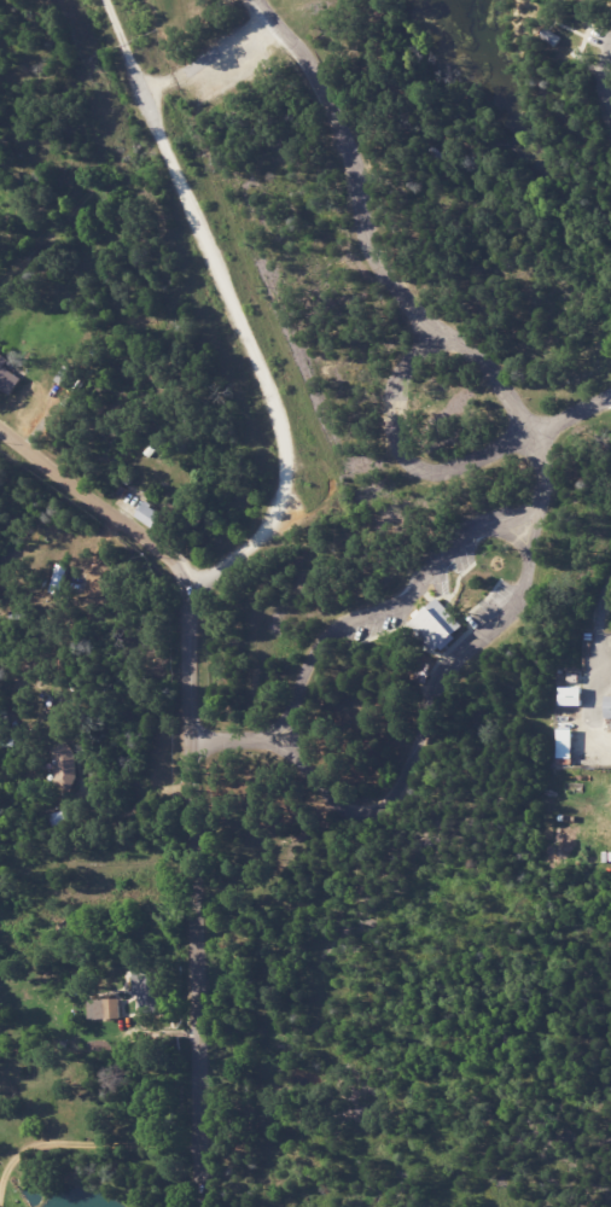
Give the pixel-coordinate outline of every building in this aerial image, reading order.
[(3,367),(9,359),(0,354),(0,389),(10,396),(21,379),(3,367)] [(154,528),(163,513),(146,503),(137,518),(154,528)] [(463,627),(437,598),(408,624),(435,653),(463,627)] [(558,705),(581,706),(581,687),(558,687),(558,705)] [(572,729),(557,728),(556,763),(571,764),(572,729)] [(55,746),(57,784),(75,783),(73,745),(55,746)] [(118,998),(103,999),(104,1019),(119,1019),(118,998)]
